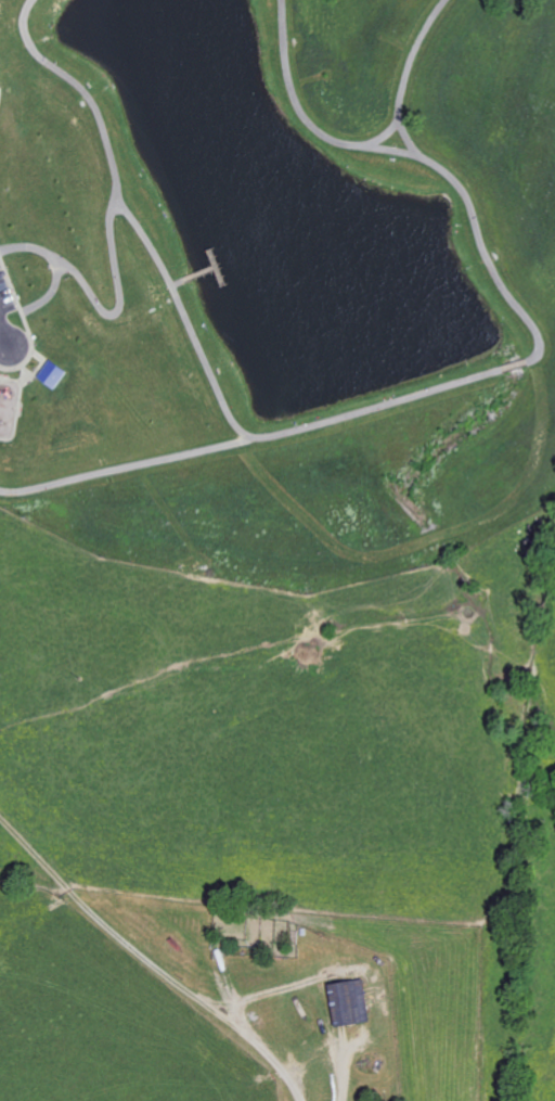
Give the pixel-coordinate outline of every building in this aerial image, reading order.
[(68,372),(50,359),(38,377),(56,390),(68,372)]
